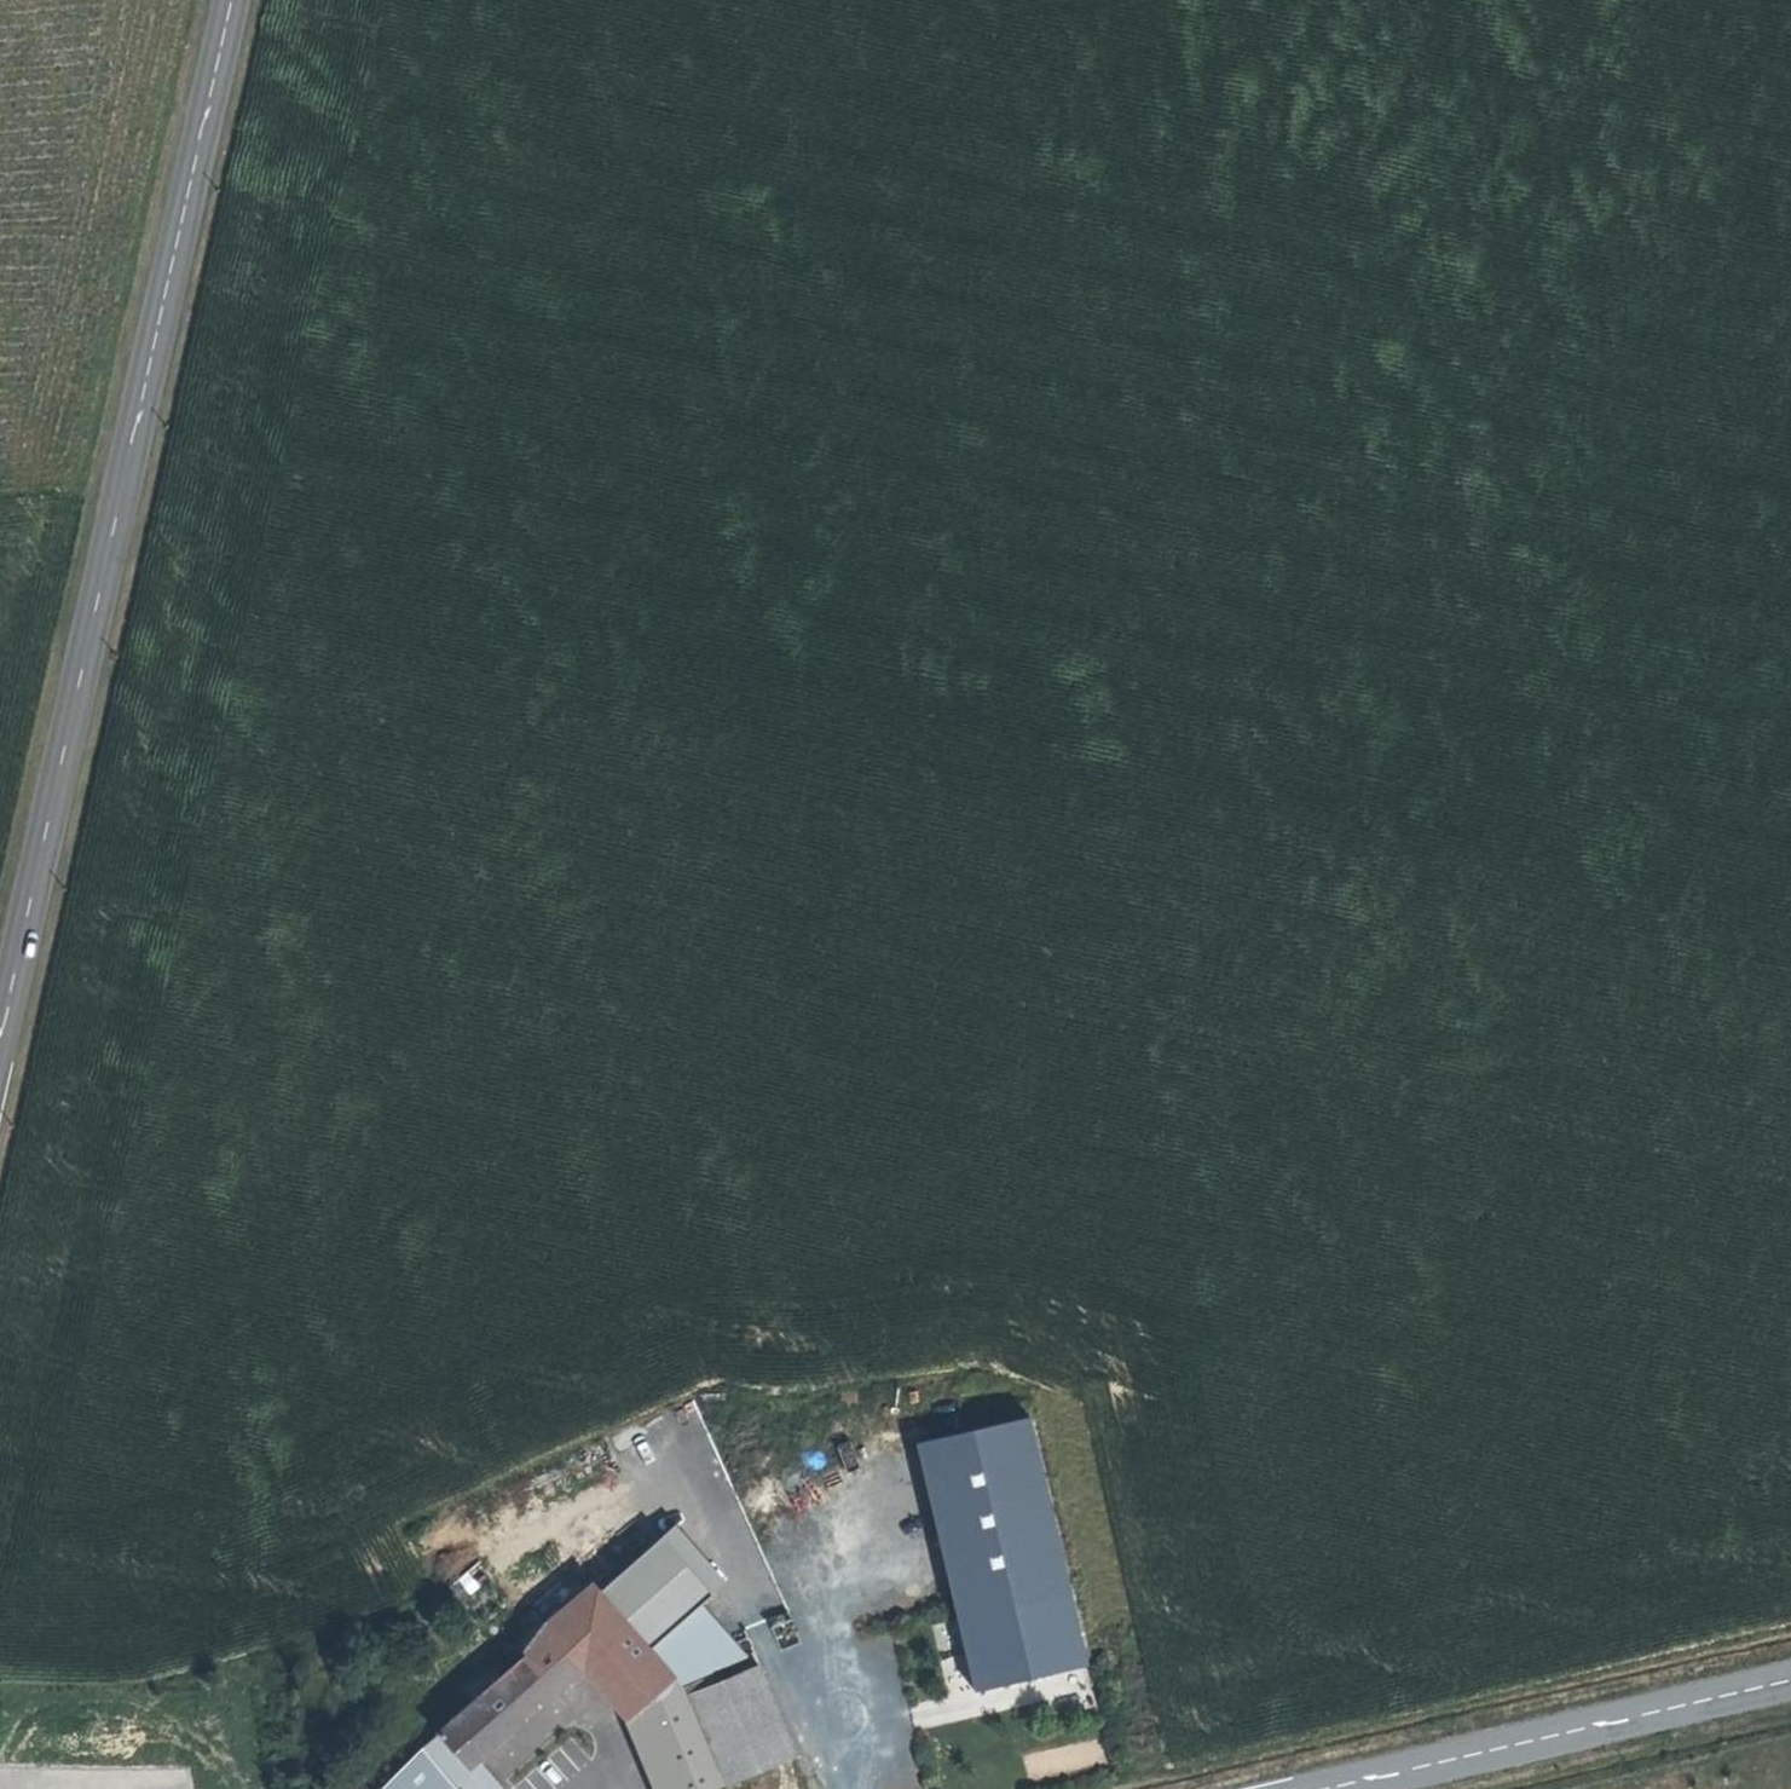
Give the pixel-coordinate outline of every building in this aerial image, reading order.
[(917,1442),(975,1690),(1087,1664),(1029,1416),(917,1442)] [(668,1513),(601,1573),(687,1664),(715,1637),(732,1621),(696,1584),(717,1565),(668,1513)] [(480,1788),(530,1788),(493,1750),(591,1659),(637,1709),(687,1664),(601,1573),(537,1631),(539,1638),(431,1738),(480,1788)] [(637,1709),(675,1788),(716,1788),(802,1748),(758,1651),(735,1659),(715,1637),(687,1664),(637,1709)]
